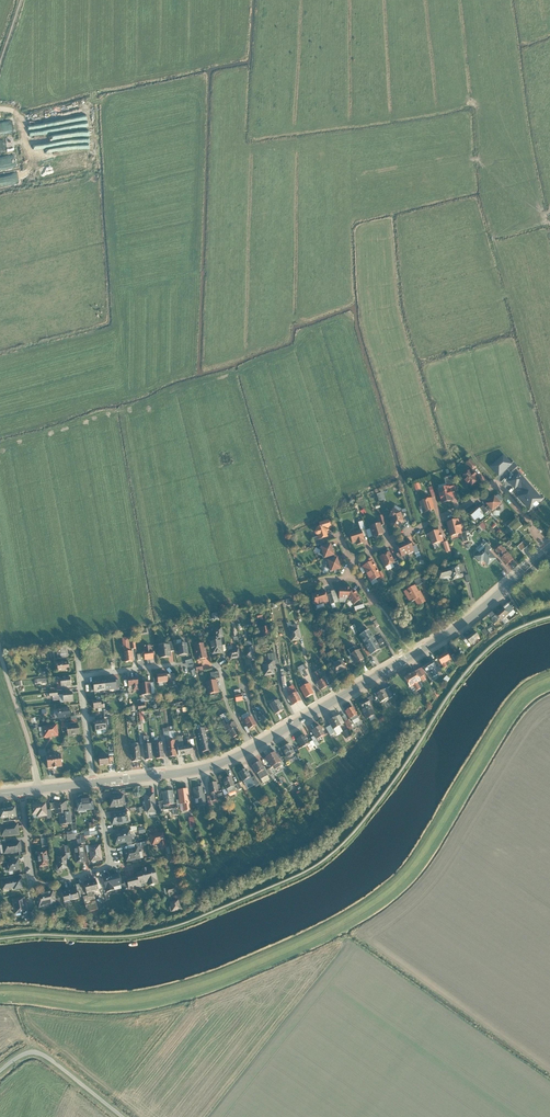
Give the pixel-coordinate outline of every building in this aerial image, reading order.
[(494,465),(491,467),(493,470),(499,476),(507,469),(512,465),(511,464),(504,456),(494,465)] [(471,470),(462,478),(471,488),(480,480),(471,470)] [(543,499),(520,472),(509,481),(515,489),(518,487),(520,488),(522,488),(524,489),(524,492),(518,497),(530,510),(535,506),(536,508),(540,504),(539,503),(543,499)] [(445,479),(448,487),(450,487),(450,488),(455,487),(453,477),(445,479)] [(448,487),(439,489),(442,503),(453,501),(450,488),(450,487),(448,487)] [(384,492),(377,493),(379,501),(385,499),(384,492)] [(496,496),(487,504),(494,512),(496,510),(501,511),(501,506),(503,504),(496,496)] [(431,498),(420,502),(424,514),(435,510),(431,498)] [(476,506),(468,513),(475,521),(484,514),(480,510),(476,506)] [(484,507),(480,510),(484,514),(484,515),(489,512),(484,507)] [(388,519),(390,520),(391,521),(389,523),(400,529),(404,521),(401,512),(393,508),(388,519)] [(318,528),(315,529),(316,530),(315,531),(314,533),(315,534),(316,535),(318,536),(318,537),(319,540),(322,539),(328,537),(327,534),(329,529),(332,529),(329,519),(318,523),(319,525),(318,528)] [(459,520),(448,523),(451,537),(461,535),(463,534),(459,520)] [(518,520),(509,527),(515,534),(519,531),(525,538),(522,540),(523,541),(517,546),(523,552),(534,541),(525,531),(526,530),(518,520)] [(380,524),(369,527),(373,538),(384,535),(381,526),(380,524)] [(361,530),(349,534),(352,544),(356,543),(357,545),(365,543),(361,530)] [(440,530),(429,534),(433,545),(443,542),(440,530)] [(324,543),(322,539),(319,540),(318,537),(312,539),(314,546),(324,543)] [(408,539),(402,542),(408,555),(414,552),(412,548),(408,539)] [(482,544),(486,548),(486,547),(490,551),(493,549),(486,541),(482,544)] [(402,542),(396,545),(400,553),(402,557),(408,555),(402,542)] [(334,556),(330,545),(321,548),(321,550),(318,554),(323,556),(324,559),(334,556)] [(515,560),(502,546),(496,551),(503,558),(502,559),(509,565),(515,560)] [(490,551),(486,547),(486,548),(475,557),(479,561),(482,559),(489,566),(497,558),(490,551)] [(394,561),(389,552),(380,558),(386,568),(392,564),(395,562),(394,561)] [(340,569),(337,558),(327,561),(328,563),(325,568),(330,570),(331,572),(340,569)] [(395,562),(392,564),(395,568),(401,565),(400,562),(398,559),(394,561),(395,562)] [(362,567),(366,575),(377,569),(373,561),(366,565),(362,567)] [(463,578),(460,565),(450,568),(450,569),(438,572),(440,580),(452,576),(454,581),(463,578)] [(377,569),(366,575),(370,582),(379,578),(381,577),(379,573),(377,569)] [(423,584),(420,577),(414,580),(418,587),(423,584)] [(415,585),(404,592),(410,603),(415,601),(418,606),(426,602),(420,591),(419,592),(415,585)] [(339,599),(348,599),(353,589),(339,588),(339,599)] [(353,589),(348,599),(353,606),(361,599),(353,589)] [(325,590),(311,594),(315,606),(328,602),(325,590)] [(512,609),(508,605),(492,619),(496,623),(512,609)] [(300,640),(297,624),(288,626),(292,642),(300,640)] [(215,636),(209,637),(213,655),(224,653),(221,638),(224,638),(222,627),(214,628),(215,636)] [(271,637),(270,627),(259,629),(260,639),(271,637)] [(359,637),(364,645),(374,639),(369,631),(368,632),(365,628),(360,631),(362,635),(359,637)] [(475,632),(467,639),(472,645),(480,639),(475,632)] [(129,637),(122,638),(125,663),(132,662),(129,637)] [(380,649),(374,639),(364,645),(370,655),(380,649)] [(187,644),(178,645),(179,656),(188,655),(187,644)] [(207,658),(204,644),(194,646),(197,661),(207,658)] [(255,656),(253,645),(245,647),(247,657),(255,656)] [(144,652),(145,660),(154,659),(153,651),(152,651),(151,646),(144,647),(145,652),(144,652)] [(170,646),(159,647),(160,659),(171,657),(170,646)] [(66,657),(66,648),(58,648),(58,657),(66,657)] [(364,660),(359,651),(356,652),(354,648),(348,651),(350,655),(349,656),(355,665),(364,660)] [(239,649),(229,650),(230,660),(240,658),(239,649)] [(448,653),(438,658),(442,665),(452,660),(448,653)] [(341,660),(329,667),(335,676),(347,670),(341,660)] [(436,660),(423,667),(428,675),(431,673),(433,677),(442,671),(436,660)] [(68,662),(57,664),(58,672),(69,671),(68,662)] [(275,675),(273,662),(262,664),(264,677),(275,675)] [(420,669),(416,671),(422,682),(427,680),(420,669)] [(218,672),(211,673),(212,681),(220,679),(218,672)] [(328,687),(324,679),(323,680),(318,672),(314,674),(318,682),(317,683),(321,691),(328,687)] [(415,673),(404,679),(410,688),(413,687),(417,692),(421,689),(418,684),(420,682),(415,673)] [(167,674),(157,675),(159,684),(168,683),(167,674)] [(49,687),(49,691),(61,690),(59,677),(56,678),(57,686),(49,687)] [(137,677),(128,679),(129,687),(132,687),(133,692),(139,691),(137,677)] [(70,678),(60,679),(61,688),(71,687),(70,678)] [(115,679),(104,680),(106,691),(117,690),(115,679)] [(106,691),(104,680),(93,682),(94,693),(106,691)] [(219,693),(217,681),(206,683),(208,695),(219,693)] [(149,683),(140,684),(142,696),(151,695),(149,683)] [(310,684),(301,689),(306,699),(314,695),(311,689),(313,688),(310,684)] [(387,688),(384,690),(389,700),(392,698),(387,688)] [(295,690),(287,694),(294,706),(302,702),(295,690)] [(384,690),(375,695),(380,705),(389,700),(384,690)] [(72,692),(63,693),(64,703),(73,702),(72,692)] [(101,700),(93,701),(94,710),(105,709),(104,702),(101,702),(101,700)] [(367,700),(359,704),(363,709),(361,710),(366,721),(375,716),(367,700)] [(145,701),(137,702),(137,710),(146,709),(145,701)] [(285,711),(279,701),(271,705),(276,716),(285,711)] [(353,708),(345,712),(350,720),(358,716),(353,708)] [(69,709),(57,710),(58,719),(70,718),(69,709)] [(261,712),(255,715),(259,722),(261,721),(264,723),(266,722),(268,721),(266,715),(263,716),(261,712)] [(221,723),(228,734),(229,734),(233,739),(240,735),(237,729),(238,728),(234,722),(232,723),(226,713),(220,716),(222,719),(224,719),(225,720),(221,723)] [(257,727),(252,718),(244,722),(249,731),(257,727)] [(336,718),(329,722),(334,731),(341,727),(336,718)] [(105,721),(94,722),(96,732),(106,731),(105,721)] [(57,725),(42,727),(43,739),(58,737),(57,725)] [(78,726),(67,727),(68,736),(79,735),(78,726)] [(173,726),(163,728),(165,739),(175,737),(173,726)] [(319,727),(312,731),(317,741),(324,737),(319,727)] [(210,751),(204,728),(196,731),(202,754),(210,751)] [(347,742),(352,740),(349,729),(344,731),(347,742)] [(304,736),(297,740),(302,749),(309,745),(304,736)] [(153,760),(151,744),(150,745),(149,737),(143,738),(145,761),(153,760)] [(185,747),(186,756),(193,755),(192,746),(191,746),(190,737),(185,738),(186,747),(185,747)] [(177,758),(175,741),(167,742),(169,759),(177,758)] [(164,759),(162,742),(154,743),(156,760),(164,759)] [(289,745),(281,749),(287,759),(295,755),(289,745)] [(186,756),(185,747),(178,748),(179,757),(186,756)] [(128,763),(127,748),(117,749),(119,764),(128,763)] [(141,762),(139,748),(131,748),(132,763),(141,762)] [(274,751),(266,756),(272,766),(279,762),(280,761),(274,751)] [(60,755),(47,756),(48,770),(62,768),(60,755)] [(108,756),(99,757),(100,767),(109,766),(108,756)] [(260,760),(252,764),(261,779),(268,775),(260,760)] [(272,766),(269,768),(273,773),(274,775),(279,772),(277,769),(281,767),(279,762),(272,766)] [(246,768),(239,772),(244,780),(251,776),(246,768)] [(231,776),(223,779),(228,793),(237,790),(231,776)] [(259,784),(254,776),(251,778),(255,786),(259,784)] [(219,791),(216,781),(209,783),(211,793),(219,791)] [(202,787),(193,788),(194,798),(199,797),(200,806),(206,805),(204,793),(203,794),(202,787)] [(190,809),(187,788),(178,789),(180,803),(183,803),(184,810),(190,809)] [(174,803),(173,790),(162,792),(163,801),(164,808),(164,810),(173,808),(173,815),(178,814),(177,803),(174,803)] [(155,805),(154,792),(144,793),(147,813),(156,811),(155,805)] [(124,793),(107,795),(109,807),(125,804),(124,793)] [(93,797),(75,799),(76,811),(94,809),(93,797)] [(66,800),(54,802),(55,809),(55,814),(59,813),(60,824),(72,823),(70,812),(67,813),(66,800)] [(45,802),(30,804),(31,815),(47,813),(46,809),(45,802)] [(6,807),(8,817),(16,816),(15,806),(6,807)] [(126,810),(110,813),(112,824),(128,822),(126,810)] [(0,825),(0,833),(0,836),(19,834),(17,823),(3,825),(0,825)] [(68,831),(69,839),(77,839),(76,823),(72,823),(73,831),(68,831)] [(129,829),(113,832),(115,844),(131,841),(129,829)] [(163,831),(150,834),(152,845),(159,843),(161,849),(168,847),(163,831)] [(40,839),(42,846),(49,845),(48,838),(40,839)] [(5,842),(1,843),(2,845),(3,854),(21,851),(20,840),(5,842)] [(128,845),(129,848),(138,846),(139,852),(142,851),(140,842),(128,845)] [(83,843),(73,845),(75,863),(85,862),(83,843)] [(100,843),(88,845),(90,862),(102,860),(100,843)] [(129,848),(124,850),(126,861),(140,858),(139,852),(138,846),(129,848)] [(48,865),(46,850),(36,852),(39,867),(48,865)] [(68,868),(66,854),(56,856),(58,869),(68,868)] [(19,869),(17,859),(6,861),(5,862),(7,871),(19,869)] [(154,867),(136,872),(137,876),(139,885),(147,883),(147,885),(158,882),(154,867)] [(118,873),(102,876),(104,883),(106,892),(114,890),(113,887),(121,885),(118,873)] [(139,885),(137,876),(126,878),(129,890),(140,887),(139,885)] [(21,878),(0,881),(2,889),(13,887),(13,890),(22,888),(21,878)] [(95,878),(83,881),(84,882),(87,896),(93,894),(99,892),(97,884),(95,878)] [(84,882),(79,883),(81,890),(87,912),(98,909),(93,894),(87,896),(84,882)] [(104,883),(97,884),(99,892),(100,895),(107,893),(106,892),(104,883)] [(175,885),(166,887),(168,897),(171,896),(170,893),(176,892),(175,885)] [(78,898),(76,888),(61,891),(63,901),(78,898)] [(53,890),(34,895),(38,908),(56,903),(53,890)] [(24,896),(11,899),(14,914),(21,913),(21,917),(27,916),(24,896)] [(179,902),(178,899),(169,901),(172,912),(181,909),(179,902)] [(36,921),(34,909),(27,910),(29,922),(36,921)]
